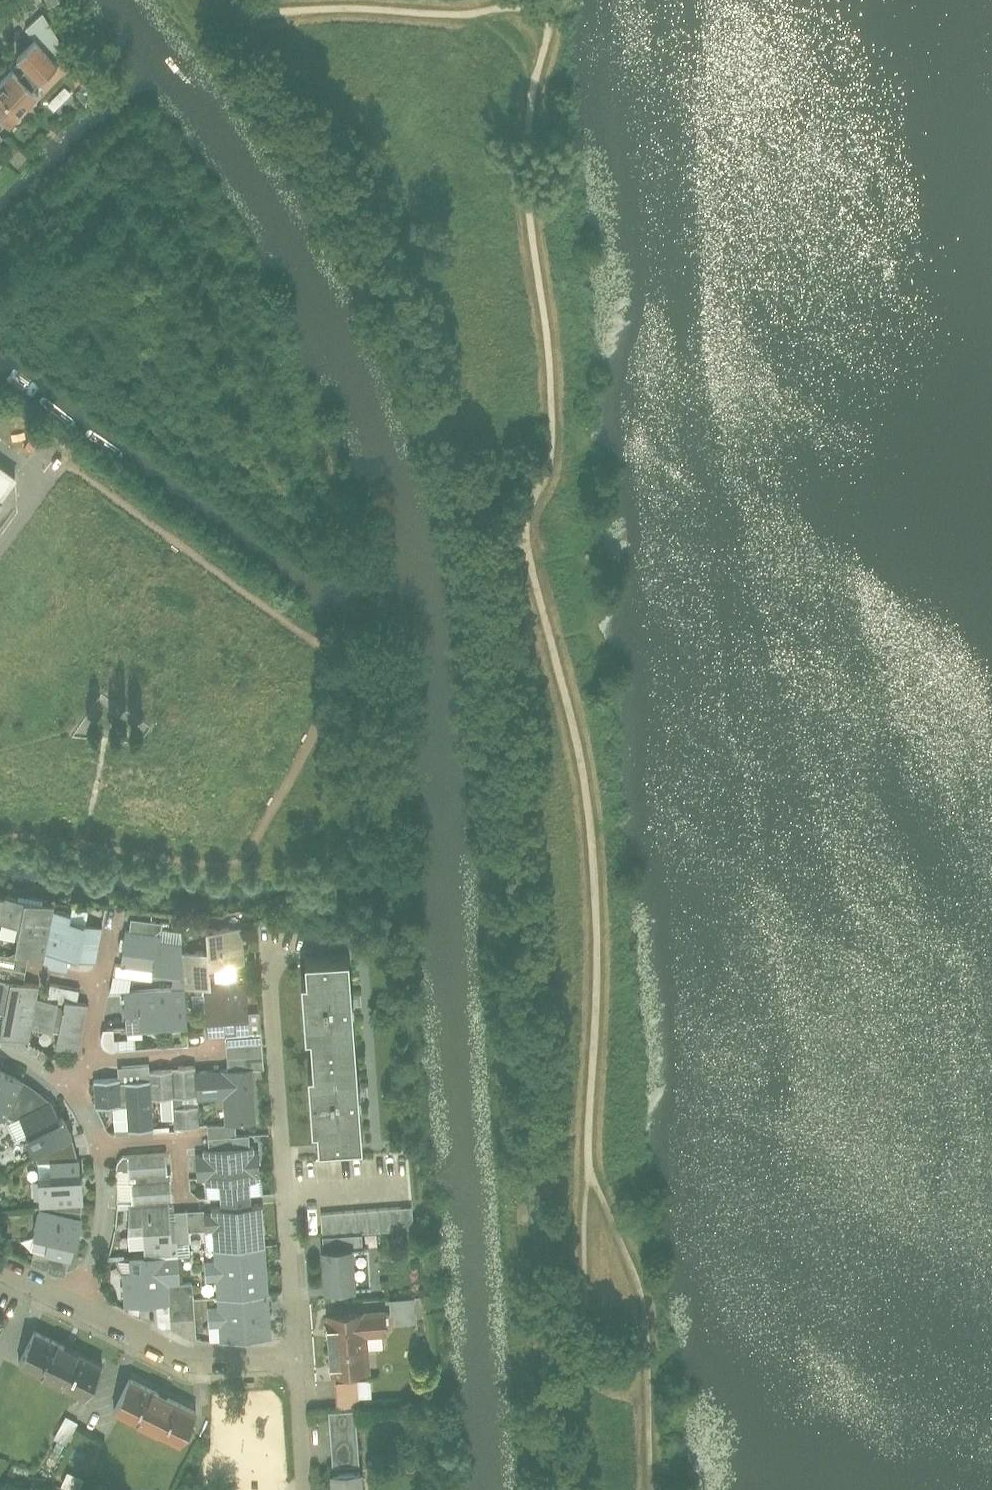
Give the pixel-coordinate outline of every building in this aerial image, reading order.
[(36,37),(16,56),(37,78),(57,59),(36,37)] [(0,78),(0,119),(7,126),(38,93),(10,67),(0,78)] [(19,471),(0,457),(0,496),(19,471)] [(91,973),(101,921),(53,912),(54,906),(0,897),(0,939),(15,942),(13,954),(46,960),(45,964),(91,973)] [(135,919),(123,962),(153,969),(152,977),(186,983),(184,951),(184,944),(163,940),(165,925),(135,919)] [(186,983),(186,989),(204,988),(206,1021),(252,1018),(250,985),(211,987),(210,968),(246,966),(244,927),(206,929),(207,950),(184,951),(186,983)] [(342,956),(299,958),(300,979),(296,979),(299,1034),(305,1033),(308,1072),(304,1072),(307,1126),(312,1126),(313,1146),(354,1143),(342,956)] [(4,1014),(0,1033),(0,1034),(30,1040),(33,1027),(59,1033),(56,1046),(81,1052),(91,1005),(81,1003),(83,992),(51,986),(48,1000),(39,998),(42,986),(0,978),(0,1013),(4,1014)] [(186,989),(125,993),(127,1031),(189,1028),(186,989)] [(153,1076),(155,1101),(174,1100),(176,1128),(203,1127),(202,1099),(225,1097),(226,1123),(259,1121),(256,1068),(194,1072),(194,1065),(173,1066),(173,1071),(153,1072),(153,1076)] [(8,1119),(22,1083),(0,1074),(0,1116),(8,1119)] [(153,1076),(94,1079),(95,1109),(127,1108),(128,1131),(156,1130),(155,1101),(153,1076)] [(33,1156),(71,1137),(54,1101),(16,1120),(33,1156)] [(220,1324),(221,1339),(273,1337),(269,1202),(257,1202),(256,1173),(264,1173),(263,1146),(255,1146),(254,1136),(235,1136),(235,1147),(206,1148),(208,1199),(221,1199),(221,1208),(211,1209),(211,1218),(220,1218),(220,1232),(205,1233),(206,1250),(216,1249),(216,1263),(207,1263),(207,1284),(218,1284),(218,1307),(209,1308),(210,1324),(220,1324)] [(123,1258),(125,1308),(177,1307),(176,1286),(184,1286),(183,1236),(171,1236),(170,1202),(176,1201),(175,1172),(169,1172),(169,1154),(129,1155),(131,1208),(131,1236),(144,1236),(145,1258),(123,1258)] [(37,1181),(38,1208),(85,1206),(84,1161),(51,1163),(52,1180),(37,1181)] [(37,1237),(33,1252),(72,1262),(83,1219),(38,1208),(31,1235),(37,1237)] [(408,1211),(319,1216),(323,1290),(372,1287),(369,1244),(363,1244),(363,1235),(410,1233),(408,1211)] [(388,1309),(324,1315),(332,1414),(355,1412),(353,1379),(368,1378),(365,1339),(387,1337),(386,1326),(415,1324),(413,1299),(387,1301),(388,1309)] [(31,1332),(16,1365),(87,1398),(102,1365),(31,1332)] [(134,1382),(118,1416),(180,1444),(196,1411),(134,1382)] [(328,1414),(332,1471),(329,1472),(330,1489),(364,1489),(362,1470),(359,1470),(355,1412),(332,1414),(328,1414)] [(68,1443),(78,1422),(65,1416),(55,1437),(68,1443)]
